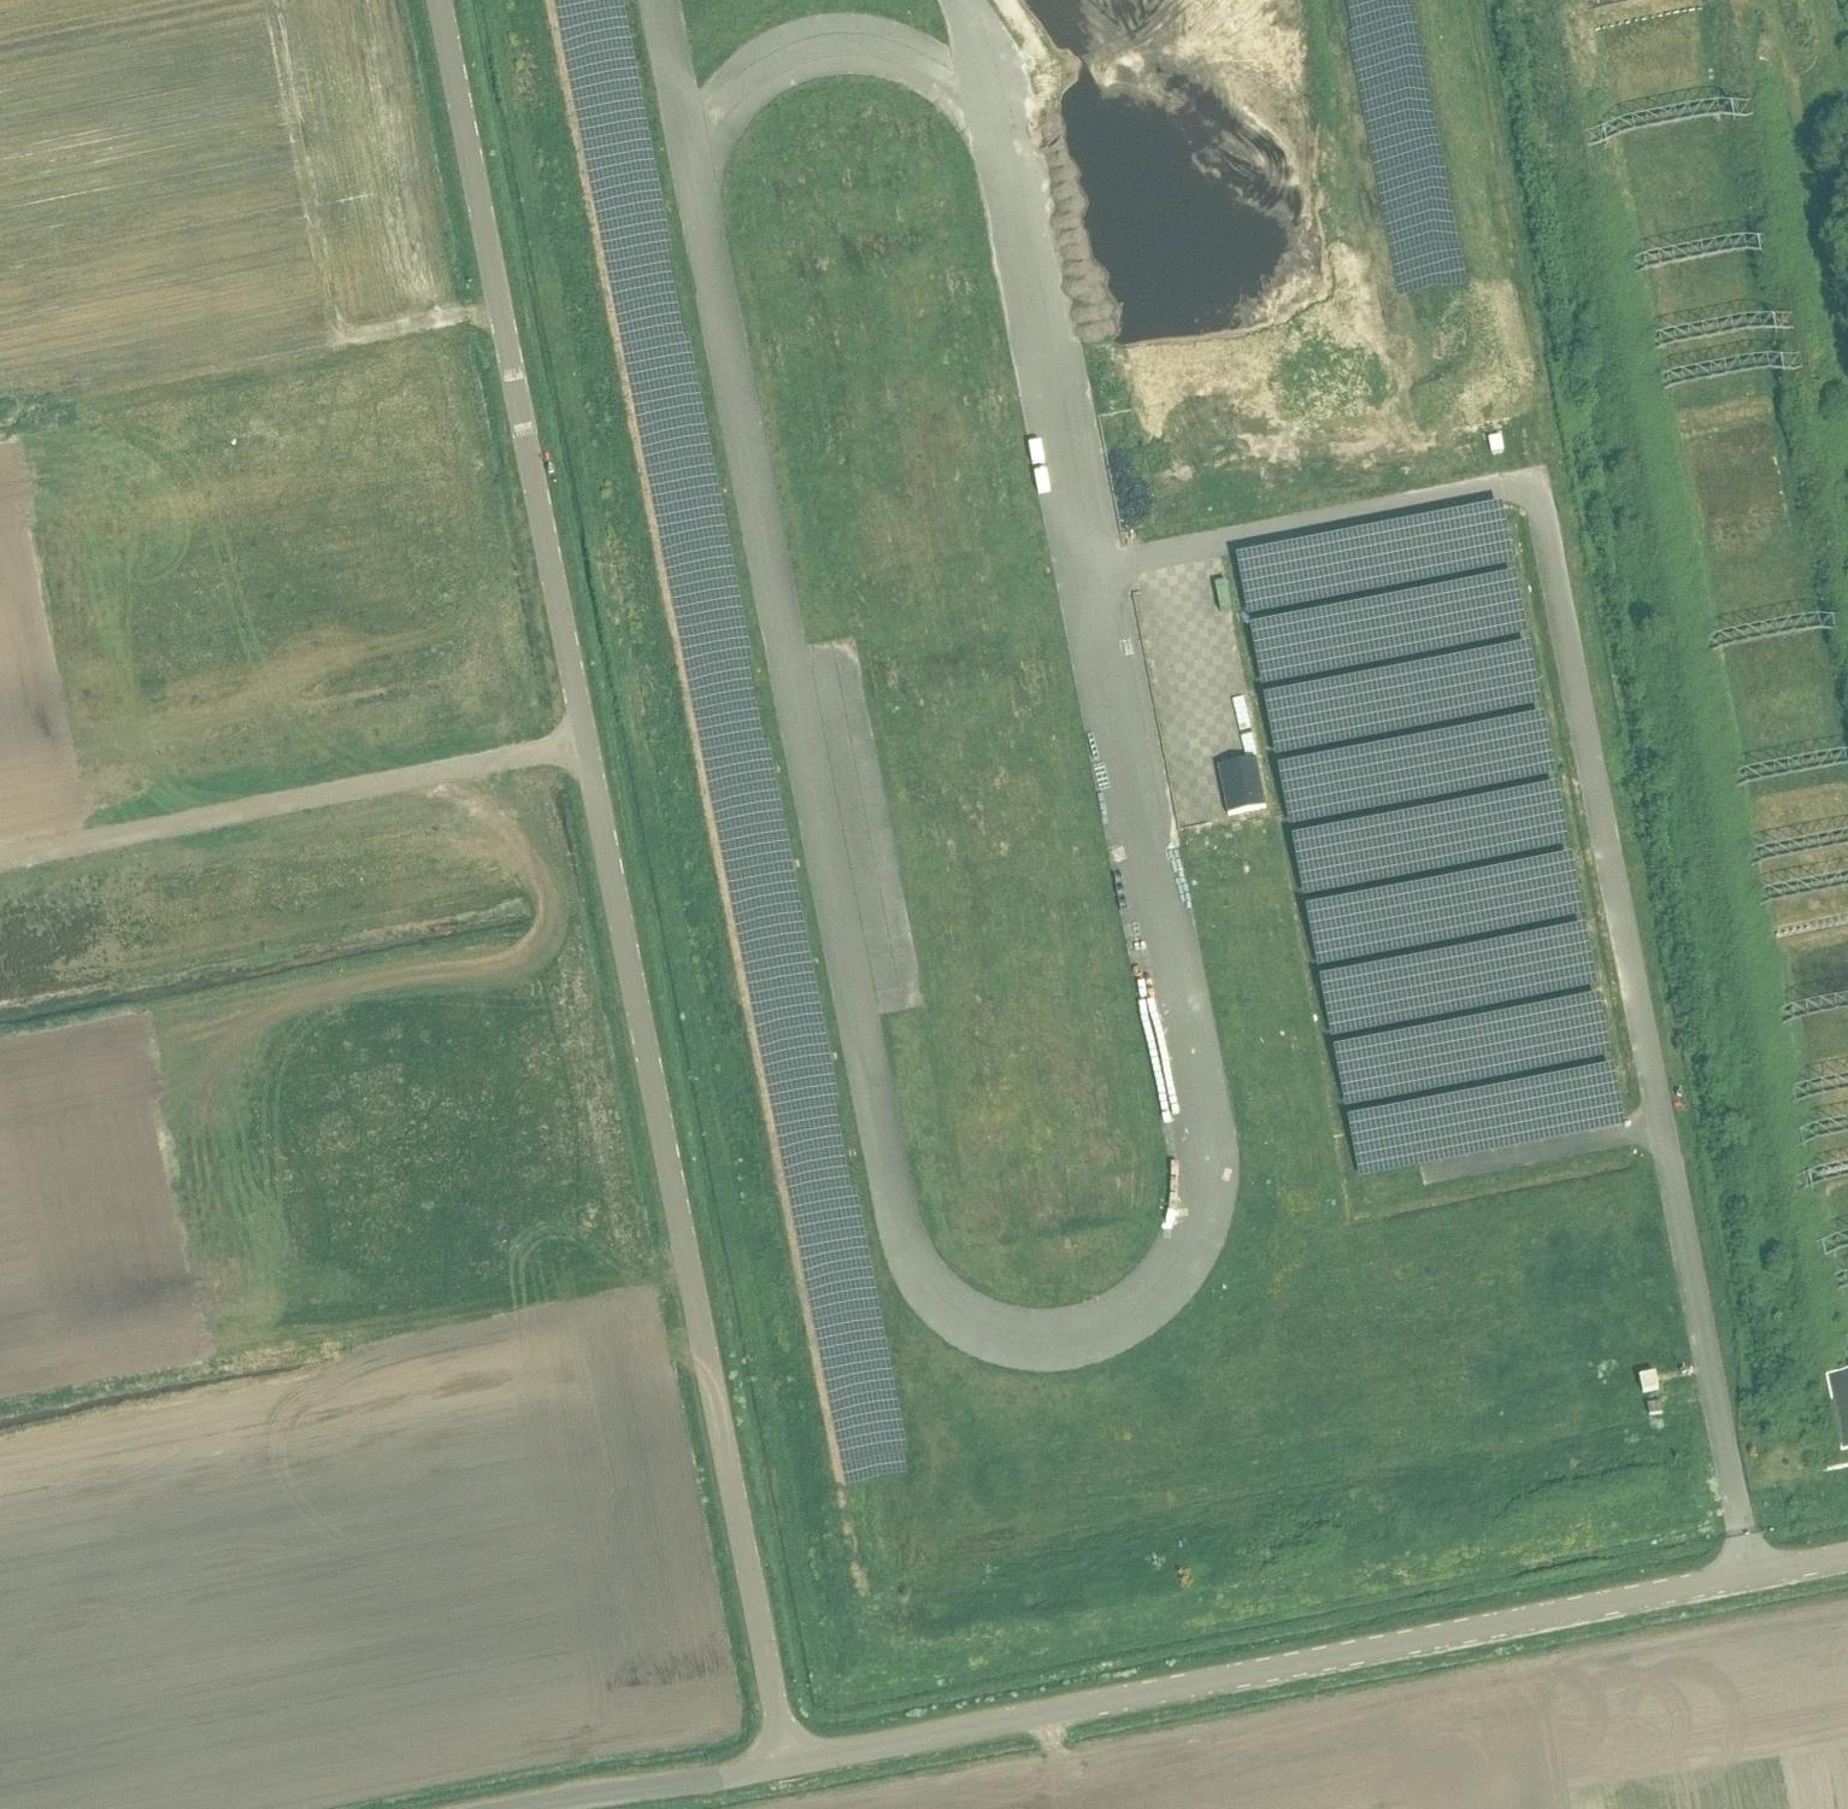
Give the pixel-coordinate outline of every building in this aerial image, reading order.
[(1362,530),(1227,556),(1240,623),(1241,622),(1253,687),(1377,663),(1364,599),(1363,599),(1356,561),(1368,559),(1362,530)] [(1256,699),(1268,756),(1343,740),(1337,711),(1330,713),(1324,684),(1256,699)] [(1219,769),(1229,818),(1266,810),(1257,761),(1219,769)] [(1304,821),(1298,785),(1309,783),(1305,764),(1271,770),(1281,825),(1304,821)] [(1330,945),(1317,947),(1314,926),(1324,925),(1324,922),(1312,923),(1311,909),(1301,911),(1309,966),(1333,963),(1330,945)] [(1847,1450),(1847,1369),(1814,1375),(1827,1453),(1847,1450)] [(1654,1373),(1633,1376),(1635,1393),(1657,1390),(1654,1373)] [(1650,1418),(1663,1416),(1662,1406),(1649,1408),(1650,1418)]
